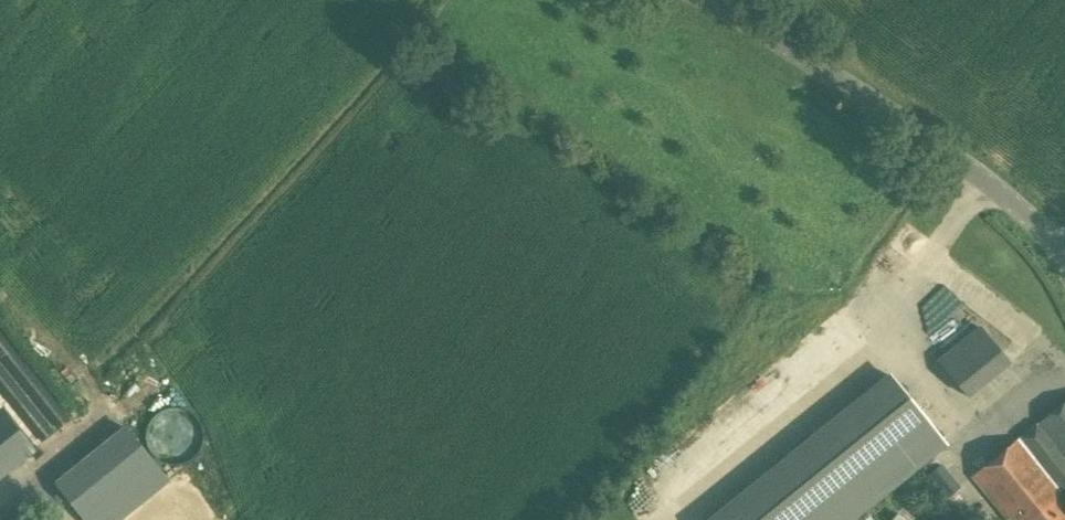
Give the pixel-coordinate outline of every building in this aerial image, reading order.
[(57,430),(70,420),(12,348),(0,333),(0,359),(57,430)] [(966,396),(981,383),(954,349),(938,361),(966,396)] [(41,442),(53,432),(0,365),(0,391),(41,442)] [(704,519),(855,519),(949,445),(889,371),(704,519)] [(972,476),(1007,519),(1029,519),(1061,493),(1041,468),(1060,452),(1064,458),(1064,402),(972,476)] [(90,519),(119,519),(174,477),(129,420),(56,477),(90,519)] [(18,464),(0,442),(0,479),(18,464)] [(1041,468),(1061,493),(1029,519),(1064,519),(1064,493),(1063,494),(1062,491),(1064,489),(1064,458),(1060,452),(1041,468)] [(960,487),(942,464),(927,476),(946,498),(960,487)]
